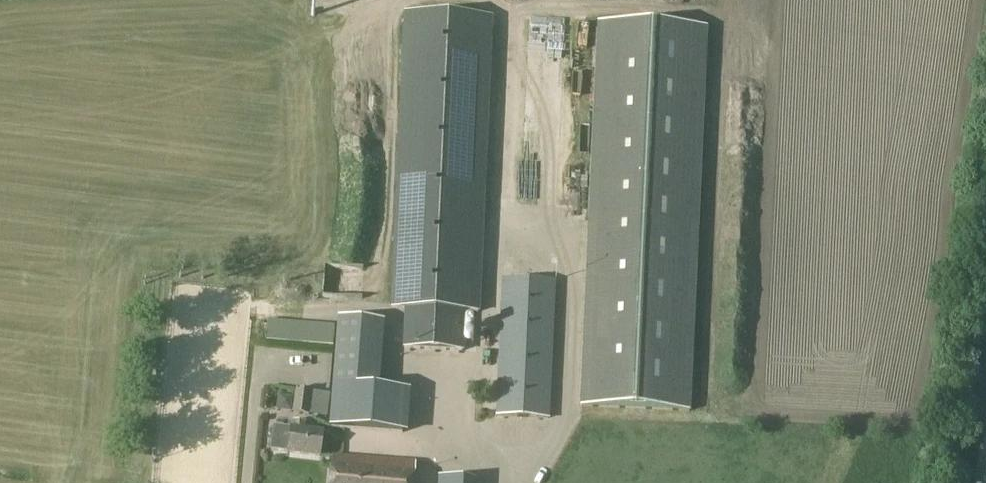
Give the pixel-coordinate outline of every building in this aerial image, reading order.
[(464,311),(478,312),(491,17),(406,14),(392,308),(407,309),(405,348),(462,351),(464,311)] [(525,87),(540,87),(539,161),(537,161),(536,209),(562,209),(564,23),(540,23),(540,69),(525,69),(525,87)] [(514,30),(513,46),(506,45),(504,89),(522,90),(525,30),(514,30)] [(624,38),(600,37),(597,117),(621,118),(624,38)] [(495,417),(499,417),(549,419),(555,280),(501,276),(495,417)] [(586,296),(583,404),(611,405),(614,297),(586,296)] [(335,313),(331,381),(378,383),(382,316),(335,313)] [(405,391),(334,385),(330,427),(402,432),(405,391)] [(291,413),(310,415),(313,391),(294,388),(291,413)] [(620,394),(620,408),(682,406),(682,392),(620,394)] [(290,427),(289,428),(273,426),(270,451),(287,453),(286,454),(320,458),(324,431),(290,427)] [(415,462),(331,455),(328,482),(413,482),(415,462)]
